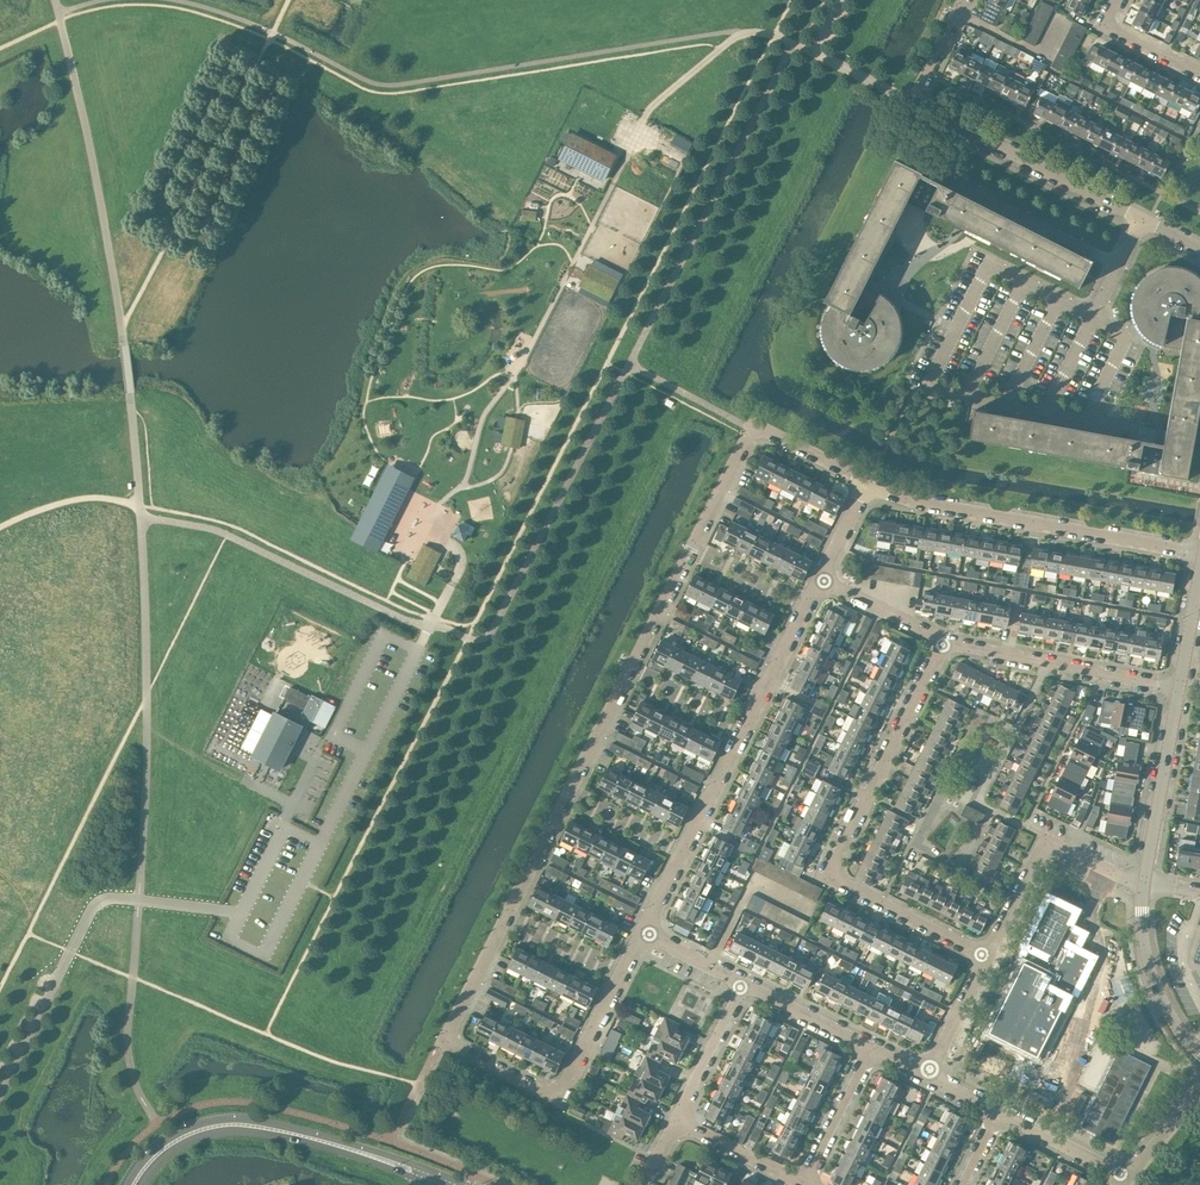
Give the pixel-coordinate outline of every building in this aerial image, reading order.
[(982,12),(979,18),(995,27),(998,20),(1001,22),(1007,11),(1004,9),(1009,0),(988,0),(988,1),(982,12)] [(1027,6),(1032,8),(1036,0),(1030,0),(1027,6)] [(1080,0),(1070,0),(1065,9),(1081,17),(1088,4),(1080,0)] [(1139,11),(1155,19),(1161,6),(1148,0),(1144,0),(1139,11)] [(1042,2),(1039,8),(1051,14),(1054,8),(1042,2)] [(1193,6),(1189,13),(1194,16),(1198,9),(1193,6)] [(1177,14),(1182,17),(1186,9),(1181,7),(1177,14)] [(1039,8),(1035,14),(1048,20),(1051,14),(1039,8)] [(1021,18),(1026,21),(1030,13),(1024,11),(1021,18)] [(1155,19),(1139,11),(1132,24),(1148,33),(1155,19)] [(1035,14),(1032,21),(1044,27),(1048,20),(1035,14)] [(1174,19),(1170,27),(1176,29),(1180,22),(1174,19)] [(1183,25),(1183,26),(1188,29),(1192,22),(1186,19),(1183,25)] [(1041,33),(1044,27),(1032,21),(1029,27),(1041,33)] [(1070,28),(1083,35),(1086,28),(1074,22),(1070,28)] [(1029,27),(1026,33),(1038,40),(1041,33),(1029,27)] [(972,33),(980,37),(983,32),(975,28),(972,33)] [(1070,28),(1067,35),(1080,41),(1083,35),(1070,28)] [(980,37),(992,44),(993,44),(996,39),(983,32),(980,37)] [(1181,41),(1185,34),(1180,32),(1176,39),(1181,41)] [(1038,40),(1026,33),(1022,40),(1035,46),(1038,40)] [(1173,35),(1168,33),(1163,42),(1168,45),(1173,35)] [(1067,35),(1064,41),(1076,47),(1080,41),(1067,35)] [(1008,45),(996,39),(993,44),(1005,50),(1008,45)] [(1064,41),(1061,48),(1073,54),(1076,47),(1064,41)] [(953,59),(949,67),(962,74),(970,58),(972,52),(959,45),(957,51),(953,49),(949,57),(953,59)] [(1005,50),(1004,53),(1017,59),(1018,57),(1021,51),(1008,45),(1005,50)] [(1085,59),(1105,69),(1113,53),(1099,46),(1098,49),(1091,45),(1085,59)] [(1061,48),(1057,54),(1070,60),(1073,54),(1061,48)] [(1034,58),(1021,51),(1018,57),(1031,64),(1034,58)] [(1105,69),(1117,75),(1126,59),(1113,53),(1105,69)] [(1057,54),(1054,60),(1067,67),(1070,60),(1057,54)] [(962,74),(975,80),(983,64),(970,58),(962,74)] [(1117,75),(1131,82),(1139,66),(1126,59),(1117,75)] [(1067,67),(1054,60),(1051,67),(1063,73),(1067,67)] [(1044,70),(1047,65),(1039,61),(1037,66),(1044,70)] [(975,80),(987,86),(995,71),(983,64),(975,80)] [(1131,82),(1143,88),(1151,72),(1139,66),(1131,82)] [(1008,77),(995,71),(987,86),(1000,93),(1008,77)] [(1000,93),(1013,99),(1023,78),(1010,72),(1008,77),(1000,93)] [(1143,88),(1156,95),(1164,79),(1151,72),(1143,88)] [(1024,77),(1023,78),(1013,99),(1026,106),(1037,84),(1024,77)] [(1083,77),(1080,82),(1088,87),(1091,82),(1083,77)] [(1156,95),(1169,101),(1177,85),(1164,79),(1156,95)] [(1071,84),(1069,89),(1077,93),(1079,88),(1071,84)] [(1096,84),(1094,89),(1102,94),(1105,88),(1096,84)] [(1169,101),(1182,108),(1190,92),(1177,85),(1169,101)] [(1087,103),(1092,94),(1084,90),(1081,96),(1089,99),(1087,103)] [(1109,91),(1107,96),(1114,100),(1117,95),(1109,91)] [(1182,108),(1191,113),(1188,119),(1195,122),(1199,112),(1199,105),(1199,104),(1199,97),(1190,92),(1182,108)] [(1103,100),(1092,94),(1087,103),(1091,105),(1092,101),(1094,102),(1093,104),(1098,106),(1099,104),(1101,105),(1103,100)] [(1033,113),(1047,120),(1055,104),(1042,97),(1033,113)] [(1122,97),(1119,102),(1127,106),(1130,101),(1122,97)] [(1059,126),(1068,110),(1070,106),(1057,99),(1055,104),(1047,120),(1059,126)] [(1114,114),(1118,107),(1106,101),(1103,107),(1115,112),(1114,114)] [(1132,109),(1145,116),(1148,110),(1135,104),(1132,109)] [(1127,119),(1128,119),(1130,114),(1118,107),(1114,114),(1127,120),(1127,119)] [(1059,126),(1072,133),(1080,117),(1068,110),(1059,126)] [(1145,116),(1158,122),(1161,117),(1148,110),(1145,116)] [(1143,120),(1130,114),(1128,119),(1140,126),(1143,120)] [(1072,133),(1085,140),(1093,123),(1080,117),(1072,133)] [(1158,122),(1171,129),(1174,123),(1161,117),(1158,122)] [(1155,126),(1148,122),(1145,128),(1153,132),(1155,126)] [(1085,140),(1098,146),(1106,130),(1093,123),(1085,140)] [(1171,129),(1178,132),(1184,135),(1184,128),(1181,127),(1174,123),(1171,129)] [(1168,133),(1161,129),(1158,135),(1166,138),(1168,133)] [(1098,146),(1111,153),(1119,136),(1106,130),(1098,146)] [(572,135),(560,158),(604,180),(615,157),(603,150),(582,140),(572,135)] [(1178,145),(1181,139),(1174,135),(1171,141),(1178,145)] [(1111,153),(1123,159),(1131,143),(1119,136),(1111,153)] [(1123,159),(1136,166),(1145,149),(1131,143),(1123,159)] [(1136,166),(1149,172),(1157,156),(1145,149),(1136,166)] [(1170,162),(1157,156),(1149,172),(1162,178),(1170,162)] [(551,157),(548,164),(553,166),(557,160),(551,157)] [(899,162),(826,304),(830,306),(846,314),(905,200),(907,196),(927,207),(925,210),(938,217),(940,213),(1080,285),(1084,276),(1085,274),(1090,264),(1046,242),(962,199),(949,192),(920,177),(922,173),(899,162)] [(522,210),(522,220),(536,221),(536,211),(522,210)] [(589,265),(578,286),(609,302),(620,280),(589,265)] [(1131,308),(1131,311),(1132,315),(1133,318),(1134,321),(1135,325),(1137,328),(1138,330),(1140,333),(1143,335),(1145,338),(1148,340),(1150,341),(1156,344),(1163,346),(1181,350),(1187,318),(1188,318),(1199,321),(1199,282),(1199,281),(1196,278),(1194,276),(1190,274),(1187,272),(1182,270),(1178,269),(1173,269),(1168,269),(1164,269),(1160,270),(1156,271),(1153,273),(1149,275),(1145,278),(1143,280),(1139,284),(1137,287),(1135,291),(1133,295),(1132,298),(1132,303),(1131,308)] [(822,326),(821,330),(822,336),(823,342),(825,347),(827,352),(831,356),(835,360),(840,364),(844,366),(849,368),(854,369),(857,370),(861,370),(866,370),(871,369),(874,368),(877,366),(882,364),(887,360),(889,358),(892,355),(894,352),(896,348),(898,345),(899,341),(900,337),(901,333),(901,329),(900,325),(900,322),(899,318),(897,314),(895,311),(893,308),(891,304),(887,301),(883,297),(881,296),(864,288),(850,316),(846,314),(830,306),(827,312),(826,312),(824,316),(823,319),(822,323),(822,326)] [(969,436),(1124,464),(1124,468),(1137,470),(1138,467),(1158,470),(1157,474),(1183,479),(1199,386),(1199,321),(1188,318),(1180,365),(1169,424),(1165,448),(1141,443),(1129,441),(1119,439),(1119,438),(1115,437),(1114,439),(1021,422),(973,413),(971,426),(969,436)] [(507,417),(501,445),(520,448),(525,421),(507,417)] [(769,482),(778,463),(764,456),(755,475),(769,482)] [(769,482),(782,489),(791,470),(778,463),(769,482)] [(782,489),(795,495),(804,476),(791,470),(782,489)] [(384,476),(352,540),(375,552),(408,488),(384,476)] [(795,495),(808,502),(818,483),(804,476),(795,495)] [(808,502),(821,509),(831,490),(818,483),(808,502)] [(758,503),(761,496),(740,486),(737,493),(758,503)] [(831,490),(821,509),(835,515),(844,496),(831,490)] [(767,499),(761,496),(758,503),(764,506),(767,499)] [(755,507),(749,504),(735,497),(732,504),(745,511),(752,514),(755,507)] [(784,516),(788,509),(781,506),(778,513),(784,516)] [(794,512),(788,509),(784,516),(790,520),(794,512)] [(765,521),(769,514),(763,511),(759,518),(765,521)] [(775,517),(769,514),(765,521),(772,524),(775,517)] [(805,527),(811,530),(814,523),(808,520),(805,527)] [(871,522),(869,537),(877,539),(877,540),(891,542),(895,524),(895,522),(885,520),(884,522),(880,521),(880,524),(871,522)] [(736,547),(745,528),(732,521),(728,527),(721,524),(717,532),(724,536),(722,540),(736,547)] [(895,524),(891,542),(905,545),(909,526),(909,524),(899,522),(898,524),(895,524)] [(814,523),(811,530),(824,536),(828,529),(814,523)] [(792,534),(796,527),(789,524),(786,531),(792,534)] [(459,525),(453,535),(464,541),(469,530),(459,525)] [(909,526),(905,545),(919,548),(923,529),(923,527),(913,525),(912,527),(909,526)] [(801,530),(796,527),(792,534),(798,537),(801,530)] [(923,529),(919,548),(933,550),(937,531),(937,529),(927,527),(927,529),(923,529)] [(736,547),(749,554),(758,535),(745,528),(736,547)] [(937,531),(933,550),(948,553),(951,534),(952,532),(941,530),(941,532),(937,531)] [(951,534),(948,553),(962,555),(965,536),(966,534),(955,532),(955,534),(951,534)] [(805,541),(819,548),(822,540),(809,534),(805,541)] [(749,554),(762,561),(772,541),(758,535),(749,554)] [(965,536),(962,555),(976,558),(979,539),(980,537),(969,535),(969,537),(965,536)] [(979,539),(976,558),(990,560),(993,541),(994,539),(983,537),(983,539),(979,539)] [(993,541),(990,560),(1004,563),(1007,544),(1008,542),(998,540),(997,542),(993,541)] [(762,561),(776,567),(785,548),(772,541),(762,561)] [(1007,544),(1004,563),(1018,565),(1022,544),(1011,542),(1011,544),(1007,544)] [(423,547),(408,577),(425,585),(440,556),(423,547)] [(1023,573),(1020,587),(1027,588),(1028,588),(1030,574),(1029,574),(1031,567),(1045,570),(1048,551),(1049,549),(1038,547),(1038,549),(1034,549),(1033,550),(1027,549),(1023,573)] [(776,567),(789,574),(798,555),(785,548),(776,567)] [(1048,551),(1045,570),(1059,572),(1062,554),(1063,551),(1053,550),(1052,552),(1048,551)] [(1062,554),(1059,572),(1073,575),(1077,556),(1077,554),(1067,552),(1066,554),(1062,554)] [(888,562),(889,555),(874,553),(873,559),(888,562)] [(798,555),(789,574),(802,581),(812,562),(798,555)] [(1077,556),(1073,575),(1087,578),(1090,559),(1091,556),(1081,555),(1080,557),(1077,556)] [(1090,559),(1087,578),(1101,580),(1105,561),(1105,559),(1095,557),(1094,559),(1090,559)] [(916,567),(917,560),(910,559),(909,566),(916,567)] [(1105,561),(1101,580),(1115,583),(1119,564),(1119,562),(1109,560),(1108,562),(1105,561)] [(862,577),(868,578),(871,564),(865,562),(862,577)] [(1114,586),(1114,589),(1119,590),(1120,584),(1129,585),(1133,566),(1133,564),(1123,562),(1123,565),(1119,564),(1115,583),(1114,586)] [(868,578),(876,579),(878,565),(871,564),(868,578)] [(944,572),(945,565),(938,564),(937,571),(944,572)] [(876,579),(883,581),(886,566),(878,565),(876,579)] [(1133,566),(1129,585),(1143,588),(1147,569),(1147,567),(1137,565),(1136,567),(1133,566)] [(883,581),(890,582),(893,568),(886,566),(883,581)] [(1147,569),(1143,588),(1157,590),(1161,571),(1161,569),(1151,567),(1150,569),(1147,569)] [(890,582),(897,584),(900,569),(893,568),(890,582)] [(897,584),(905,585),(907,570),(900,569),(897,584)] [(972,578),(973,570),(966,569),(965,576),(972,578)] [(905,585),(912,586),(915,572),(907,570),(905,585)] [(1161,571),(1157,590),(1171,593),(1175,572),(1165,570),(1164,572),(1161,571)] [(1020,587),(1023,573),(1016,571),(1013,585),(1020,587)] [(915,572),(912,586),(919,588),(922,573),(915,572)] [(1000,583),(1002,576),(987,573),(986,580),(1000,583)] [(684,593),(698,601),(708,582),(694,574),(684,593)] [(698,601),(711,607),(721,588),(708,582),(698,601)] [(1041,590),(1042,583),(1035,582),(1034,589),(1041,590)] [(1069,595),(1070,588),(1063,587),(1062,594),(1069,595)] [(711,607),(725,614),(734,595),(721,588),(711,607)] [(1017,605),(1019,591),(1012,590),(1010,604),(1017,605)] [(1026,592),(1019,591),(1017,605),(1024,607),(1026,592)] [(917,598),(915,609),(922,611),(921,613),(932,615),(932,614),(931,614),(931,612),(936,613),(940,594),(925,592),(924,599),(917,598)] [(936,613),(936,616),(946,618),(946,617),(945,617),(945,615),(950,616),(954,597),(940,594),(936,613)] [(725,614),(738,620),(747,601),(734,595),(725,614)] [(950,616),(949,618),(960,620),(959,619),(959,618),(964,619),(968,600),(954,597),(950,616)] [(1125,606),(1127,599),(1119,597),(1118,605),(1125,606)] [(1067,608),(1068,600),(1061,599),(1060,606),(1067,608)] [(964,619),(964,621),(974,623),(974,622),(973,622),(973,620),(978,621),(982,602),(968,600),(964,619)] [(761,608),(747,601),(738,620),(751,627),(761,608)] [(978,621),(978,624),(988,626),(988,625),(987,625),(988,623),(993,624),(996,605),(982,602),(978,621)] [(847,620),(853,622),(857,615),(837,605),(834,611),(828,608),(822,622),(841,631),(847,620)] [(993,624),(992,626),(1002,628),(1001,627),(1002,626),(1007,627),(1010,608),(996,605),(993,624)] [(674,615),(686,620),(688,621),(691,615),(677,608),(674,615)] [(761,608),(751,627),(765,634),(775,615),(761,608)] [(1018,631),(1017,634),(1028,636),(1028,635),(1027,635),(1028,633),(1032,634),(1035,620),(1036,616),(1021,613),(1020,620),(1018,631)] [(1032,634),(1032,636),(1042,638),(1041,638),(1042,636),(1046,637),(1047,637),(1050,620),(1050,618),(1036,616),(1035,620),(1032,634)] [(1152,616),(1151,622),(1166,625),(1167,618),(1152,616)] [(701,628),(705,621),(698,618),(695,625),(701,628)] [(1046,637),(1046,639),(1056,641),(1057,641),(1055,640),(1056,639),(1060,640),(1064,621),(1061,620),(1050,618),(1050,620),(1047,637),(1046,637)] [(682,633),(686,626),(672,619),(668,626),(682,633)] [(711,624),(705,621),(701,628),(707,631),(711,624)] [(1060,640),(1060,642),(1070,644),(1071,643),(1069,643),(1070,641),(1072,642),(1074,642),(1075,642),(1078,624),(1064,621),(1060,640)] [(822,622),(815,635),(834,644),(841,631),(822,622)] [(1074,642),(1074,645),(1085,647),(1085,646),(1083,646),(1084,644),(1088,645),(1089,645),(1092,626),(1078,624),(1075,642),(1074,642)] [(855,638),(861,642),(868,628),(861,625),(855,638)] [(686,626),(682,633),(688,636),(692,629),(686,626)] [(1088,645),(1088,647),(1099,649),(1098,648),(1098,647),(1102,648),(1103,648),(1106,629),(1092,626),(1089,645),(1088,645)] [(1130,653),(1130,655),(1141,657),(1140,657),(1140,655),(1144,656),(1145,656),(1148,637),(1149,637),(1150,630),(1135,627),(1134,634),(1134,635),(1131,653),(1130,653)] [(1102,648),(1102,650),(1113,652),(1113,651),(1112,651),(1112,650),(1116,650),(1117,650),(1120,632),(1106,629),(1103,648),(1102,648)] [(728,640),(731,634),(725,631),(721,638),(725,640),(726,639),(728,640)] [(865,643),(872,647),(878,634),(872,631),(865,643)] [(1116,650),(1116,653),(1127,655),(1127,654),(1126,654),(1126,652),(1130,653),(1131,653),(1134,635),(1134,634),(1120,632),(1117,650),(1116,650)] [(737,637),(731,634),(728,640),(734,642),(737,637)] [(815,635),(809,647),(828,657),(834,644),(815,635)] [(708,646),(712,639),(706,636),(703,643),(708,646)] [(1144,656),(1144,658),(1155,660),(1154,659),(1154,658),(1159,659),(1163,640),(1149,637),(1148,637),(1145,656),(1144,656)] [(858,647),(861,642),(855,638),(852,644),(858,647)] [(718,642),(712,639),(708,646),(715,649),(718,642)] [(652,659),(665,666),(675,647),(661,640),(652,659)] [(892,641),(886,654),(903,662),(903,663),(905,664),(910,654),(909,654),(909,655),(907,654),(909,650),(906,648),(897,643),(892,641)] [(869,653),(872,647),(865,643),(862,649),(869,653)] [(765,652),(758,648),(751,645),(748,652),(761,659),(765,652)] [(665,666),(679,673),(688,654),(675,647),(665,666)] [(809,647),(802,660),(821,670),(828,657),(809,647)] [(735,659),(739,652),(732,649),(729,656),(735,659)] [(739,652),(735,659),(756,670),(759,663),(739,652)] [(679,673),(692,679),(701,660),(688,654),(679,673)] [(886,654),(879,667),(897,675),(896,676),(899,677),(903,667),(902,668),(901,667),(903,663),(903,662),(886,654)] [(844,658),(842,664),(848,667),(851,662),(844,658)] [(692,679),(705,686),(715,667),(701,660),(692,679)] [(802,660),(796,673),(815,682),(821,670),(802,660)] [(965,684),(973,668),(960,661),(951,677),(952,677),(948,685),(953,687),(955,683),(954,682),(956,679),(965,684)] [(845,673),(848,667),(842,664),(839,670),(845,673)] [(855,664),(853,669),(859,673),(862,667),(855,664)] [(705,686),(718,692),(728,674),(715,667),(705,686)] [(879,667),(873,680),(890,688),(890,689),(892,690),(897,680),(896,680),(896,681),(894,680),(895,678),(896,676),(897,675),(879,667)] [(987,675),(973,668),(965,684),(966,684),(962,691),(967,694),(969,690),(968,689),(969,686),(979,691),(987,675)] [(859,673),(853,669),(849,676),(856,679),(859,673)] [(815,682),(796,673),(789,686),(808,695),(815,682)] [(728,674),(718,692),(732,699),(742,681),(728,674)] [(1000,682),(987,675),(979,691),(975,698),(980,701),(982,696),(981,696),(983,693),(992,698),(1000,682)] [(873,680),(867,693),(884,701),(884,702),(886,703),(891,693),(890,693),(890,694),(888,693),(890,689),(890,688),(873,680)] [(1014,689),(1000,682),(992,698),(989,705),(994,708),(996,703),(995,703),(996,700),(1005,705),(1014,689)] [(832,684),(829,689),(836,693),(838,687),(832,684)] [(1053,697),(1069,705),(1076,691),(1060,684),(1056,691),(1051,689),(1048,694),(1053,697)] [(832,699),(836,693),(829,689),(826,696),(832,699)] [(1014,689),(1005,705),(1006,705),(1002,712),(1007,714),(1009,710),(1008,710),(1010,707),(1019,712),(1027,696),(1014,689)] [(843,690),(840,695),(846,698),(849,693),(843,690)] [(867,693),(860,705),(878,714),(877,714),(879,715),(884,706),(884,705),(883,706),(882,706),(884,702),(884,701),(867,693)] [(301,716),(305,718),(312,722),(323,700),(312,695),(301,716)] [(843,704),(846,698),(840,695),(837,701),(843,704)] [(1062,719),(1069,705),(1053,697),(1049,705),(1044,702),(1041,708),(1046,711),(1062,719)] [(786,698),(779,711),(798,721),(805,707),(786,698)] [(942,712),(963,722),(958,719),(961,712),(967,715),(969,709),(964,706),(949,698),(942,712)] [(816,699),(813,705),(826,712),(829,705),(816,699)] [(1112,724),(1120,725),(1124,703),(1115,701),(1115,702),(1102,700),(1098,722),(1112,724)] [(645,728),(655,708),(641,701),(631,720),(645,728)] [(1124,703),(1120,725),(1118,733),(1127,735),(1129,728),(1141,730),(1145,708),(1133,706),(1133,705),(1124,703)] [(826,712),(813,705),(810,711),(823,718),(826,712)] [(860,705),(854,718),(871,727),(873,728),(878,718),(877,718),(877,719),(875,718),(877,714),(878,714),(860,705)] [(645,728),(658,734),(668,715),(655,708),(645,728)] [(779,711),(773,724),(792,733),(798,721),(779,711)] [(1055,732),(1062,719),(1046,711),(1043,718),(1037,716),(1034,721),(1040,724),(1055,732)] [(942,712),(935,725),(956,736),(951,733),(955,725),(960,728),(963,722),(942,712)] [(301,727),(301,726),(275,713),(253,756),(266,762),(280,769),(301,727)] [(658,734),(672,741),(681,722),(668,715),(658,734)] [(830,715),(827,720),(833,724),(836,718),(830,715)] [(854,718),(847,731),(865,739),(864,740),(867,741),(871,731),(870,732),(869,731),(871,727),(854,718)] [(813,720),(810,727),(817,730),(820,724),(813,720)] [(833,724),(827,720),(824,727),(830,730),(833,724)] [(672,741),(685,748),(695,728),(681,722),(672,741)] [(773,724),(766,737),(785,747),(792,733),(773,724)] [(1049,746),(1055,732),(1040,724),(1036,732),(1031,729),(1028,735),(1033,737),(1033,738),(1049,746)] [(935,725),(928,738),(944,746),(948,739),(953,741),(956,736),(935,725)] [(814,736),(817,730),(810,727),(807,733),(814,736)] [(1079,738),(1074,747),(1095,757),(1098,750),(1099,750),(1105,737),(1107,733),(1100,730),(1098,734),(1085,727),(1079,739),(1079,738)] [(685,748),(698,754),(708,735),(695,728),(685,748)] [(635,749),(638,742),(618,731),(614,738),(635,749)] [(841,743),(841,744),(858,752),(858,753),(860,754),(865,744),(864,744),(864,745),(862,744),(864,740),(865,739),(847,731),(841,743)] [(708,735),(698,754),(712,761),(721,742),(708,735)] [(766,737),(760,749),(779,759),(785,747),(766,737)] [(928,738),(922,752),(937,760),(941,752),(947,755),(949,749),(944,746),(928,738)] [(1042,759),(1049,746),(1033,738),(1029,745),(1024,742),(1021,748),(1026,751),(1042,759)] [(817,740),(814,746),(821,749),(823,744),(817,740)] [(1116,770),(1138,774),(1140,765),(1136,764),(1139,743),(1126,741),(1122,762),(1118,761),(1116,770)] [(638,742),(635,749),(641,752),(644,745),(638,742)] [(633,753),(626,749),(612,743),(608,750),(622,757),(623,754),(631,757),(633,753)] [(841,744),(835,756),(841,759),(852,764),(852,766),(854,767),(859,757),(858,757),(858,758),(856,757),(858,753),(858,752),(841,744)] [(800,746),(797,753),(804,756),(807,750),(800,746)] [(821,749),(814,746),(811,752),(817,756),(821,749)] [(1071,755),(1066,766),(1086,776),(1092,764),(1091,764),(1095,757),(1074,747),(1070,755),(1071,755)] [(760,749),(753,762),(773,772),(779,759),(760,749)] [(1035,772),(1042,759),(1026,751),(1022,759),(1017,756),(1014,762),(1020,764),(1019,765),(1035,772)] [(661,762),(665,755),(658,752),(655,759),(661,762)] [(922,752),(915,765),(931,773),(934,765),(940,768),(943,762),(937,760),(922,752)] [(801,761),(804,756),(797,753),(795,758),(801,761)] [(671,758),(665,755),(661,762),(667,765),(671,758)] [(642,767),(646,760),(639,756),(636,764),(642,767)] [(835,756),(828,770),(840,776),(845,778),(847,779),(852,770),(852,769),(851,770),(850,770),(852,766),(852,764),(841,759),(835,756)] [(808,758),(805,765),(817,771),(820,764),(808,758)] [(652,763),(646,760),(642,767),(648,770),(652,763)] [(1192,774),(1199,776),(1199,761),(1195,760),(1192,774)] [(753,762),(747,775),(766,784),(773,772),(753,762)] [(681,772),(688,775),(691,768),(685,765),(681,772)] [(817,771),(805,765),(802,771),(814,777),(817,771)] [(915,765),(908,779),(924,786),(928,779),(933,782),(936,776),(931,773),(915,765)] [(1029,786),(1035,772),(1019,765),(1016,772),(1010,769),(1008,775),(1013,778),(1029,786)] [(1059,777),(1055,785),(1075,795),(1079,788),(1080,788),(1086,776),(1066,766),(1060,777),(1059,777)] [(613,793),(622,774),(608,767),(598,786),(613,793)] [(691,768),(688,775),(701,782),(705,775),(691,768)] [(669,780),(672,773),(666,770),(662,777),(669,780)] [(1114,778),(1112,791),(1134,795),(1136,783),(1137,783),(1138,774),(1116,770),(1115,778),(1114,778)] [(788,772),(785,777),(791,781),(794,775),(788,772)] [(678,776),(672,773),(669,780),(675,783),(678,776)] [(613,793),(626,800),(635,781),(622,774),(613,793)] [(1189,788),(1199,790),(1199,776),(1192,774),(1189,788)] [(747,775),(741,788),(760,797),(766,784),(747,775)] [(788,787),(791,781),(785,777),(782,784),(788,787)] [(798,777),(796,783),(802,786),(805,780),(798,777)] [(1022,799),(1029,786),(1013,778),(1009,786),(1004,783),(1001,789),(1006,791),(1022,799)] [(682,787),(695,794),(699,786),(685,779),(682,787)] [(908,779),(902,792),(917,800),(921,792),(926,795),(929,789),(924,786),(908,779)] [(822,780),(816,793),(834,801),(833,802),(835,803),(840,793),(839,794),(838,794),(840,789),(838,788),(822,780)] [(626,800),(639,806),(648,787),(635,781),(626,800)] [(802,786),(796,783),(793,789),(799,792),(802,786)] [(1072,802),(1075,795),(1055,785),(1051,794),(1052,794),(1046,805),(1066,815),(1073,803),(1072,802)] [(639,806),(652,813),(662,794),(648,787),(639,806)] [(741,788),(734,801),(754,810),(760,797),(741,788)] [(1187,802),(1199,805),(1199,790),(1189,788),(1187,802)] [(1022,799),(1006,791),(1002,799),(997,796),(994,802),(999,805),(1015,813),(1022,799)] [(1110,805),(1108,812),(1131,816),(1132,807),(1134,795),(1112,791),(1109,805),(1110,805)] [(917,800),(902,792),(895,806),(910,814),(914,806),(920,808),(923,803),(917,800)] [(816,793),(809,806),(827,815),(829,816),(834,806),(833,806),(833,807),(831,806),(833,802),(834,801),(816,793)] [(652,813),(665,820),(675,801),(662,794),(652,813)] [(774,797),(772,803),(778,806),(781,800),(774,797)] [(675,801),(665,820),(679,827),(688,808),(675,801)] [(734,801),(728,813),(747,823),(754,810),(734,801)] [(1084,801),(1081,807),(1086,809),(1089,803),(1084,801)] [(1187,802),(1184,817),(1199,820),(1199,805),(1187,802)] [(775,812),(778,806),(772,803),(771,804),(769,803),(767,808),(769,809),(775,812)] [(786,803),(783,808),(789,812),(792,806),(786,803)] [(960,815),(973,821),(979,810),(966,804),(960,815)] [(1092,811),(1098,815),(1100,806),(1093,805),(1092,811)] [(809,806),(803,818),(821,827),(820,828),(823,829),(827,819),(826,820),(825,819),(827,815),(809,806)] [(1081,806),(1075,819),(1081,822),(1087,809),(1086,809),(1081,807),(1081,806)] [(789,812),(783,808),(780,815),(786,818),(789,812)] [(882,823),(897,831),(901,824),(907,826),(909,821),(904,818),(889,810),(882,823)] [(979,810),(973,821),(975,822),(975,823),(977,825),(978,823),(980,825),(986,814),(979,810)] [(1092,812),(1085,825),(1092,828),(1098,815),(1092,812)] [(1129,826),(1131,816),(1108,812),(1107,820),(1106,820),(1104,834),(1126,838),(1128,826),(1129,826)] [(733,832),(730,838),(756,851),(760,844),(741,835),(747,823),(728,813),(721,826),(733,832)] [(797,817),(792,828),(797,831),(814,840),(814,841),(816,842),(821,832),(820,833),(818,832),(820,828),(821,827),(803,818),(803,820),(797,817)] [(561,840),(575,847),(585,828),(571,821),(561,840)] [(992,835),(1008,842),(1015,828),(999,821),(996,828),(990,826),(987,832),(993,834),(992,835)] [(762,823),(759,829),(766,832),(769,826),(762,823)] [(882,823),(875,837),(891,845),(894,837),(900,840),(903,834),(897,831),(882,823)] [(1187,823),(1185,832),(1196,833),(1196,832),(1198,825),(1193,824),(1187,823)] [(575,847),(588,854),(598,834),(585,828),(575,847)] [(773,828),(770,834),(776,837),(779,832),(773,828)] [(763,838),(766,832),(759,829),(756,835),(763,838)] [(797,831),(790,844),(808,853),(810,855),(815,845),(814,844),(814,845),(812,845),(814,841),(814,840),(797,831)] [(588,854),(601,860),(611,841),(598,834),(588,854)] [(776,837),(770,834),(767,840),(773,844),(776,837)] [(1002,856),(1008,842),(992,835),(989,842),(983,839),(981,845),(986,848),(1002,856)] [(714,836),(707,849),(726,859),(733,847),(753,857),(756,851),(730,838),(728,843),(714,836)] [(875,837),(868,850),(884,858),(888,851),(893,853),(896,848),(891,845),(875,837)] [(1190,867),(1193,849),(1180,846),(1181,839),(1173,838),(1170,857),(1177,858),(1175,865),(1190,867)] [(601,860),(614,867),(624,847),(611,841),(601,860)] [(776,861),(775,865),(778,866),(784,869),(790,873),(795,863),(801,866),(803,867),(808,857),(807,858),(806,858),(808,853),(790,844),(784,857),(781,856),(778,862),(776,861)] [(614,867),(628,874),(638,854),(624,847),(614,867)] [(995,870),(1002,856),(986,848),(982,856),(976,853),(974,859),(979,862),(995,870)] [(707,849),(701,862),(720,872),(726,859),(707,849)] [(1199,869),(1199,850),(1193,849),(1190,867),(1199,869)] [(868,850),(861,864),(877,872),(881,864),(886,867),(889,861),(884,858),(868,850)] [(551,860),(565,868),(568,861),(554,854),(551,860)] [(638,854),(628,874),(641,881),(651,861),(638,854)] [(758,856),(752,869),(758,873),(765,860),(759,857),(758,856)] [(740,866),(747,869),(750,863),(744,860),(740,866)] [(765,860),(758,873),(765,876),(771,863),(765,860)] [(701,862),(694,875),(713,885),(720,872),(701,862)] [(995,870),(979,862),(975,869),(970,867),(967,873),(972,875),(972,876),(988,884),(995,870)] [(771,863),(765,876),(771,879),(778,866),(775,865),(771,863)] [(578,874),(581,867),(575,864),(571,871),(578,874)] [(877,872),(861,864),(854,877),(870,885),(874,878),(879,880),(882,875),(877,872)] [(545,872),(559,879),(563,872),(549,865),(545,872)] [(747,869),(740,866),(738,871),(744,875),(747,869)] [(778,866),(771,879),(777,882),(784,869),(778,866)] [(587,870),(581,867),(578,874),(584,877),(587,870)] [(784,869),(777,882),(784,885),(790,873),(784,869)] [(913,899),(921,883),(913,879),(916,873),(910,870),(907,876),(899,892),(913,899)] [(563,872),(559,879),(565,882),(568,875),(563,872)] [(790,873),(784,885),(790,889),(797,876),(790,873)] [(694,875),(688,888),(707,898),(713,885),(694,875)] [(797,876),(790,889),(797,892),(803,879),(797,876)] [(604,888),(608,880),(601,877),(598,885),(604,888)] [(913,899),(926,905),(934,889),(927,885),(929,880),(924,877),(921,883),(913,899)] [(803,879),(797,892),(803,895),(810,882),(807,881),(803,879)] [(614,883),(608,880),(604,888),(610,891),(614,883)] [(585,892),(589,885),(582,882),(579,889),(585,892)] [(810,882),(803,895),(810,898),(816,886),(810,882)] [(926,905),(940,912),(948,896),(940,892),(943,887),(937,884),(934,889),(926,905)] [(595,888),(589,885),(585,892),(591,895),(595,888)] [(529,905),(542,912),(552,893),(538,886),(529,905)] [(816,886),(810,898),(816,902),(818,899),(822,889),(816,886)] [(732,894),(738,897),(741,891),(735,887),(732,894)] [(688,888),(681,901),(701,910),(706,913),(712,900),(707,898),(688,888)] [(969,888),(965,897),(970,900),(974,891),(969,888)] [(642,898),(635,894),(628,891),(624,898),(638,905),(642,898)] [(940,912),(953,919),(961,903),(954,899),(956,894),(951,891),(948,896),(940,912)] [(542,912),(555,919),(565,900),(552,893),(542,912)] [(735,903),(738,897),(732,894),(729,899),(735,903)] [(746,907),(752,910),(758,897),(752,894),(746,907)] [(612,905),(615,899),(609,895),(605,902),(612,905)] [(752,910),(758,913),(765,900),(758,897),(752,910)] [(953,919),(966,925),(975,909),(967,906),(970,900),(964,897),(962,903),(961,903),(953,919)] [(1019,971),(988,1032),(1037,1057),(1041,1049),(1046,1051),(1054,1035),(1065,1011),(1069,1004),(1073,996),(1090,962),(1092,958),(1075,949),(1083,934),(1068,926),(1075,911),(1073,909),(1049,897),(1025,945),(1028,946),(1021,960),(1020,961),(1023,962),(1019,971)] [(615,899),(612,905),(632,916),(636,909),(615,899)] [(555,919),(569,925),(578,907),(565,900),(555,919)] [(758,913),(765,916),(771,903),(765,900),(758,913)] [(701,910),(681,901),(675,913),(677,914),(673,922),(690,931),(701,910)] [(820,919),(833,926),(841,909),(842,909),(843,907),(833,902),(834,903),(833,904),(828,902),(820,919)] [(765,916),(771,919),(778,906),(771,903),(765,916)] [(975,909),(966,925),(980,932),(988,916),(981,912),(984,907),(978,904),(975,910),(975,909)] [(771,919),(778,923),(784,910),(778,906),(771,919)] [(569,925),(582,932),(591,913),(578,907),(569,925)] [(841,909),(833,926),(841,930),(846,933),(855,915),(856,913),(846,908),(845,909),(847,909),(846,911),(842,909),(841,909)] [(778,923),(784,926),(791,913),(784,910),(778,923)] [(582,932),(595,939),(605,920),(591,913),(582,932)] [(722,913),(719,919),(725,922),(728,916),(722,913)] [(784,926),(791,929),(797,916),(791,913),(784,926)] [(855,915),(846,933),(859,939),(868,922),(867,922),(868,920),(859,915),(858,915),(859,916),(859,917),(855,915)] [(752,922),(758,926),(761,919),(755,916),(752,922)] [(791,929),(797,932),(803,919),(797,916),(791,929)] [(725,922),(719,919),(712,933),(718,936),(725,922)] [(761,919),(758,926),(763,928),(767,922),(761,919)] [(803,919),(797,932),(804,936),(810,923),(803,919)] [(605,920),(595,939),(609,946),(618,927),(605,920)] [(868,922),(859,939),(871,945),(880,928),(881,926),(871,921),(871,922),(872,922),(871,924),(868,922)] [(880,928),(871,945),(884,952),(893,934),(894,932),(884,927),(884,928),(885,929),(884,930),(880,928)] [(783,939),(787,931),(781,928),(777,936),(783,939)] [(792,934),(787,931),(783,939),(789,942),(792,934)] [(729,949),(728,951),(738,956),(738,955),(737,955),(738,953),(742,955),(742,956),(751,938),(738,932),(729,949)] [(893,934),(884,952),(897,958),(906,941),(907,939),(897,934),(898,935),(897,936),(893,934)] [(742,955),(741,958),(751,962),(750,961),(751,960),(755,962),(764,945),(751,938),(742,956),(742,955)] [(833,940),(827,938),(824,945),(829,948),(833,940)] [(906,941),(897,958),(910,965),(919,947),(920,945),(910,940),(909,941),(911,941),(910,943),(906,941)] [(809,951),(812,944),(806,941),(803,948),(809,951)] [(818,947),(812,944),(809,951),(815,954),(818,947)] [(755,962),(754,964),(764,969),(764,968),(763,968),(764,966),(768,968),(777,951),(764,945),(755,962)] [(522,974),(532,955),(518,947),(508,967),(522,974)] [(850,958),(853,951),(846,947),(843,954),(850,958)] [(919,947),(910,965),(923,971),(932,954),(931,954),(932,952),(923,947),(922,947),(923,948),(923,949),(919,947)] [(768,968),(767,970),(776,975),(777,975),(776,974),(776,973),(781,975),(790,958),(777,951),(768,968)] [(858,953),(853,951),(850,958),(855,960),(858,953)] [(932,954),(923,971),(935,978),(944,960),(945,958),(935,953),(935,954),(936,954),(935,956),(932,954)] [(522,974),(535,981),(545,961),(532,955),(522,974)] [(781,975),(779,977),(789,982),(790,981),(788,981),(789,979),(793,981),(794,981),(802,964),(790,958),(781,975)] [(844,968),(848,961),(841,958),(838,965),(844,968)] [(944,960),(935,978),(948,984),(957,966),(958,964),(948,959),(948,960),(949,960),(948,962),(944,960)] [(875,970),(878,963),(872,960),(869,967),(875,970)] [(535,981),(548,987),(558,968),(545,961),(535,981)] [(853,964),(848,961),(844,968),(850,970),(853,964)] [(884,966),(878,963),(875,970),(880,973),(884,966)] [(815,970),(802,964),(793,983),(805,990),(815,970)] [(548,987),(562,994),(571,975),(558,968),(548,987)] [(820,971),(815,982),(819,984),(817,988),(816,990),(815,992),(825,997),(825,996),(824,996),(825,994),(829,996),(830,997),(838,980),(820,971)] [(870,981),(873,974),(866,971),(863,977),(870,981)] [(901,983),(904,976),(897,973),(894,980),(901,983)] [(878,977),(873,974),(870,981),(876,983),(878,977)] [(562,994),(575,1001),(584,981),(571,975),(562,994)] [(909,979),(904,976),(901,983),(906,986),(909,979)] [(511,994),(515,987),(494,977),(491,984),(511,994)] [(829,996),(828,998),(838,1003),(837,1002),(838,1001),(842,1003),(851,986),(841,982),(838,980),(830,997),(829,996)] [(584,981),(575,1001),(588,1008),(598,988),(584,981)] [(895,993),(899,987),(892,984),(889,990),(895,993)] [(842,1003),(841,1005),(851,1010),(851,1009),(850,1009),(851,1007),(855,1009),(864,993),(851,986),(842,1003)] [(921,992),(927,995),(929,989),(924,986),(921,992)] [(515,987),(511,994),(518,998),(521,990),(515,987)] [(904,990),(899,987),(895,993),(901,996),(904,990)] [(489,989),(485,996),(499,1003),(503,995),(489,989)] [(929,989),(927,995),(940,1002),(943,996),(929,989)] [(855,1009),(854,1011),(863,1016),(864,1016),(863,1015),(863,1014),(867,1016),(868,1016),(876,999),(864,993),(855,1009)] [(867,1016),(866,1018),(876,1023),(876,1022),(875,1022),(876,1020),(880,1022),(881,1022),(889,1005),(892,999),(880,993),(876,999),(868,1016),(867,1016)] [(915,1003),(920,1005),(921,1006),(924,1000),(919,997),(915,1003)] [(538,1008),(541,1001),(535,998),(531,1005),(538,1008)] [(919,1016),(923,1007),(934,1013),(937,1006),(924,1000),(921,1006),(920,1005),(916,1015),(919,1016)] [(547,1004),(541,1001),(538,1008),(544,1011),(547,1004)] [(519,1013),(523,1006),(516,1002),(513,1009),(519,1013)] [(880,1022),(879,1024),(889,1029),(888,1028),(889,1026),(893,1028),(894,1029),(902,1012),(889,1005),(881,1022),(880,1022)] [(528,1008),(523,1006),(519,1013),(525,1016),(528,1008)] [(620,1009),(616,1017),(619,1018),(624,1021),(628,1013),(620,1009)] [(558,1018),(564,1021),(568,1015),(561,1011),(558,1018)] [(893,1028),(892,1031),(902,1035),(901,1034),(902,1033),(906,1035),(915,1018),(902,1012),(894,1029),(893,1028)] [(489,1039),(499,1020),(485,1013),(475,1032),(489,1039)] [(755,1013),(750,1023),(751,1022),(752,1023),(750,1027),(767,1036),(774,1022),(757,1014),(755,1013)] [(546,1026),(549,1019),(542,1015),(539,1023),(546,1026)] [(568,1015),(564,1021),(578,1028),(582,1022),(568,1015)] [(658,1028),(654,1036),(656,1037),(682,1050),(688,1037),(676,1031),(679,1025),(665,1018),(660,1029),(658,1028)] [(906,1035),(905,1037),(915,1042),(915,1041),(914,1041),(915,1039),(919,1042),(921,1037),(928,1025),(915,1018),(906,1035)] [(555,1022),(549,1019),(546,1026),(551,1029),(555,1022)] [(489,1039),(502,1046),(512,1027),(499,1020),(489,1039)] [(558,1033),(572,1040),(576,1033),(562,1026),(558,1033)] [(748,1026),(743,1035),(744,1036),(744,1035),(746,1035),(744,1039),(744,1040),(761,1048),(767,1036),(750,1027),(748,1026)] [(502,1046),(516,1053),(525,1034),(512,1027),(502,1046)] [(612,1029),(608,1037),(617,1041),(622,1034),(612,1029)] [(516,1053),(529,1059),(538,1040),(525,1034),(516,1053)] [(797,1043),(794,1049),(801,1052),(804,1046),(808,1039),(801,1035),(797,1043)] [(784,1043),(784,1044),(790,1047),(793,1041),(783,1036),(780,1041),(784,1043)] [(608,1037),(598,1055),(609,1060),(618,1042),(617,1041),(608,1037)] [(656,1037),(646,1056),(660,1063),(663,1057),(676,1063),(682,1050),(656,1037)] [(742,1038),(737,1048),(738,1048),(738,1047),(740,1048),(738,1052),(737,1053),(755,1061),(761,1048),(744,1040),(744,1039),(742,1038)] [(529,1059),(542,1066),(551,1047),(538,1040),(529,1059)] [(821,1040),(816,1050),(821,1052),(817,1060),(834,1069),(836,1070),(841,1061),(840,1060),(840,1061),(838,1061),(841,1056),(831,1051),(833,1046),(821,1040)] [(787,1053),(790,1047),(784,1044),(781,1050),(787,1053)] [(551,1047),(542,1066),(555,1073),(565,1054),(551,1047)] [(801,1052),(794,1049),(791,1055),(798,1058),(801,1052)] [(735,1051),(731,1061),(732,1060),(733,1061),(731,1065),(748,1074),(755,1061),(737,1053),(738,1052),(735,1051)] [(646,1071),(642,1078),(663,1088),(669,1075),(657,1069),(660,1063),(646,1056),(640,1068),(646,1071)] [(817,1060),(811,1073),(828,1082),(827,1082),(830,1083),(834,1073),(833,1074),(832,1073),(834,1069),(817,1060)] [(774,1063),(771,1069),(778,1073),(781,1067),(774,1063)] [(729,1064),(724,1074),(725,1074),(725,1073),(727,1074),(725,1078),(742,1087),(748,1074),(731,1065),(729,1064)] [(593,1066),(589,1072),(595,1075),(599,1069),(593,1066)] [(775,1079),(778,1073),(771,1069),(768,1075),(775,1079)] [(784,1069),(781,1074),(788,1078),(791,1072),(784,1069)] [(811,1073),(804,1086),(821,1094),(821,1095),(823,1096),(828,1086),(827,1086),(827,1087),(825,1086),(827,1082),(828,1082),(811,1073)] [(788,1078),(781,1074),(779,1080),(785,1084),(788,1078)] [(723,1077),(718,1087),(719,1086),(720,1087),(718,1091),(736,1099),(742,1087),(725,1078),(723,1077)] [(767,1077),(764,1082),(771,1086),(774,1081),(767,1077)] [(882,1077),(877,1086),(877,1087),(878,1086),(879,1086),(877,1090),(895,1099),(901,1086),(884,1078),(882,1077)] [(633,1082),(627,1094),(641,1101),(644,1095),(656,1101),(663,1088),(642,1078),(639,1085),(633,1082)] [(804,1086),(798,1098),(815,1107),(815,1108),(817,1109),(822,1099),(821,1099),(820,1100),(819,1099),(821,1095),(821,1094),(804,1086)] [(775,1087),(769,1100),(775,1103),(782,1090),(775,1087)] [(761,1088),(758,1094),(765,1098),(768,1092),(761,1088)] [(716,1089),(711,1099),(712,1100),(712,1099),(714,1099),(712,1103),(729,1112),(736,1099),(718,1091),(716,1089)] [(875,1089),(870,1099),(871,1099),(871,1098),(873,1099),(872,1100),(871,1103),(888,1112),(895,1099),(877,1090),(875,1089)] [(638,1108),(641,1101),(627,1094),(621,1107),(619,1106),(616,1113),(644,1127),(650,1114),(638,1108)] [(762,1104),(765,1098),(758,1094),(755,1101),(762,1104)] [(798,1098),(792,1111),(809,1120),(808,1121),(810,1122),(815,1112),(814,1113),(812,1112),(815,1108),(815,1107),(798,1098)] [(775,1103),(769,1100),(763,1113),(769,1116),(775,1103)] [(911,1107),(917,1110),(920,1105),(913,1101),(911,1107)] [(710,1102),(705,1112),(706,1111),(708,1112),(705,1117),(723,1125),(729,1112),(712,1103),(710,1102)] [(869,1102),(864,1112),(865,1111),(866,1112),(865,1116),(882,1124),(888,1112),(871,1103),(869,1102)] [(574,1104),(570,1111),(582,1118),(586,1110),(574,1104)] [(914,1117),(917,1110),(911,1107),(908,1113),(914,1117)] [(924,1107),(921,1112),(928,1115),(931,1110),(924,1107)] [(792,1111),(785,1124),(802,1132),(802,1133),(804,1134),(809,1125),(808,1124),(808,1125),(806,1125),(808,1121),(809,1120),(792,1111)] [(951,1111),(945,1124),(961,1132),(961,1133),(963,1134),(968,1125),(967,1124),(967,1125),(965,1125),(968,1120),(951,1111)] [(921,1112),(918,1119),(915,1126),(921,1129),(925,1122),(928,1115),(921,1112)] [(644,1127),(616,1113),(612,1120),(614,1120),(608,1133),(622,1140),(625,1133),(637,1139),(644,1127)] [(748,1115),(746,1120),(752,1123),(755,1118),(748,1115)] [(862,1115),(857,1125),(858,1125),(858,1124),(860,1125),(858,1128),(876,1137),(882,1124),(865,1116),(864,1116),(862,1115)] [(752,1123),(746,1120),(739,1133),(746,1136),(752,1123)] [(759,1120),(756,1125),(763,1129),(765,1123),(759,1120)] [(785,1124),(779,1137),(796,1145),(795,1146),(797,1147),(802,1137),(801,1138),(800,1137),(802,1133),(802,1132),(785,1124)] [(945,1124),(938,1137),(955,1145),(955,1146),(957,1147),(962,1137),(961,1137),(960,1138),(959,1137),(961,1133),(961,1132),(945,1124)] [(763,1129),(756,1125),(750,1138),(756,1141),(763,1129)] [(900,1127),(898,1132),(905,1136),(907,1130),(900,1127)] [(856,1128),(851,1137),(851,1138),(852,1137),(854,1137),(852,1141),(869,1150),(876,1137),(858,1128),(858,1129),(856,1128)] [(901,1142),(905,1136),(898,1132),(895,1139),(901,1142)] [(911,1132),(909,1138),(915,1141),(918,1136),(911,1132)] [(779,1137),(772,1150),(789,1159),(791,1160),(796,1150),(795,1150),(795,1151),(793,1150),(795,1146),(796,1145),(779,1137)] [(938,1137),(932,1149),(949,1158),(948,1159),(950,1160),(955,1150),(954,1151),(952,1150),(955,1146),(955,1145),(938,1137)] [(915,1141),(909,1138),(906,1144),(912,1148),(915,1141)] [(849,1140),(844,1150),(845,1150),(846,1149),(847,1150),(845,1154),(863,1163),(869,1150),(852,1141),(849,1140)] [(1009,1140),(1004,1150),(1004,1151),(1005,1149),(1006,1150),(1004,1154),(1021,1163),(1028,1150),(1012,1142),(1009,1140)] [(932,1149),(926,1162),(942,1170),(942,1172),(944,1173),(949,1163),(948,1163),(948,1164),(946,1163),(948,1159),(949,1158),(932,1149)] [(888,1152),(885,1158),(892,1161),(895,1156),(888,1152)] [(843,1153),(838,1163),(839,1163),(839,1162),(841,1163),(839,1167),(841,1168),(857,1175),(863,1163),(845,1154),(843,1153)] [(1002,1153),(997,1163),(998,1163),(998,1162),(1000,1163),(998,1167),(1015,1176),(1020,1165),(1021,1163),(1004,1154),(1002,1153)] [(888,1168),(892,1161),(885,1158),(882,1164),(888,1168)] [(899,1158),(896,1163),(902,1166),(905,1161),(899,1158)] [(719,1166),(705,1159),(698,1173),(679,1164),(669,1184),(671,1184),(692,1184),(695,1179),(708,1184),(710,1184),(719,1166)] [(919,1175),(936,1183),(935,1184),(936,1184),(938,1184),(942,1176),(942,1175),(941,1176),(940,1176),(942,1172),(942,1170),(926,1162),(919,1175)] [(902,1166),(896,1163),(893,1170),(899,1173),(902,1166)] [(1038,1171),(1044,1174),(1047,1169),(1040,1165),(1038,1171)] [(735,1184),(728,1181),(732,1173),(719,1166),(710,1184),(735,1184)] [(832,1176),(833,1175),(834,1176),(834,1177),(832,1180),(841,1184),(852,1184),(857,1175),(841,1168),(839,1167),(837,1166),(832,1176)] [(991,1176),(992,1175),(993,1176),(991,1180),(1002,1184),(1010,1184),(1015,1176),(998,1167),(996,1166),(991,1176)] [(1041,1181),(1044,1174),(1038,1171),(1034,1177),(1041,1181)] [(1051,1171),(1048,1176),(1055,1180),(1058,1174),(1051,1171)] [(914,1184),(935,1184),(936,1183),(919,1175),(914,1184)] [(1073,1184),(1094,1184),(1095,1184),(1078,1175),(1073,1184)] [(1048,1176),(1045,1183),(1050,1184),(1052,1184),(1055,1180),(1048,1176)]
